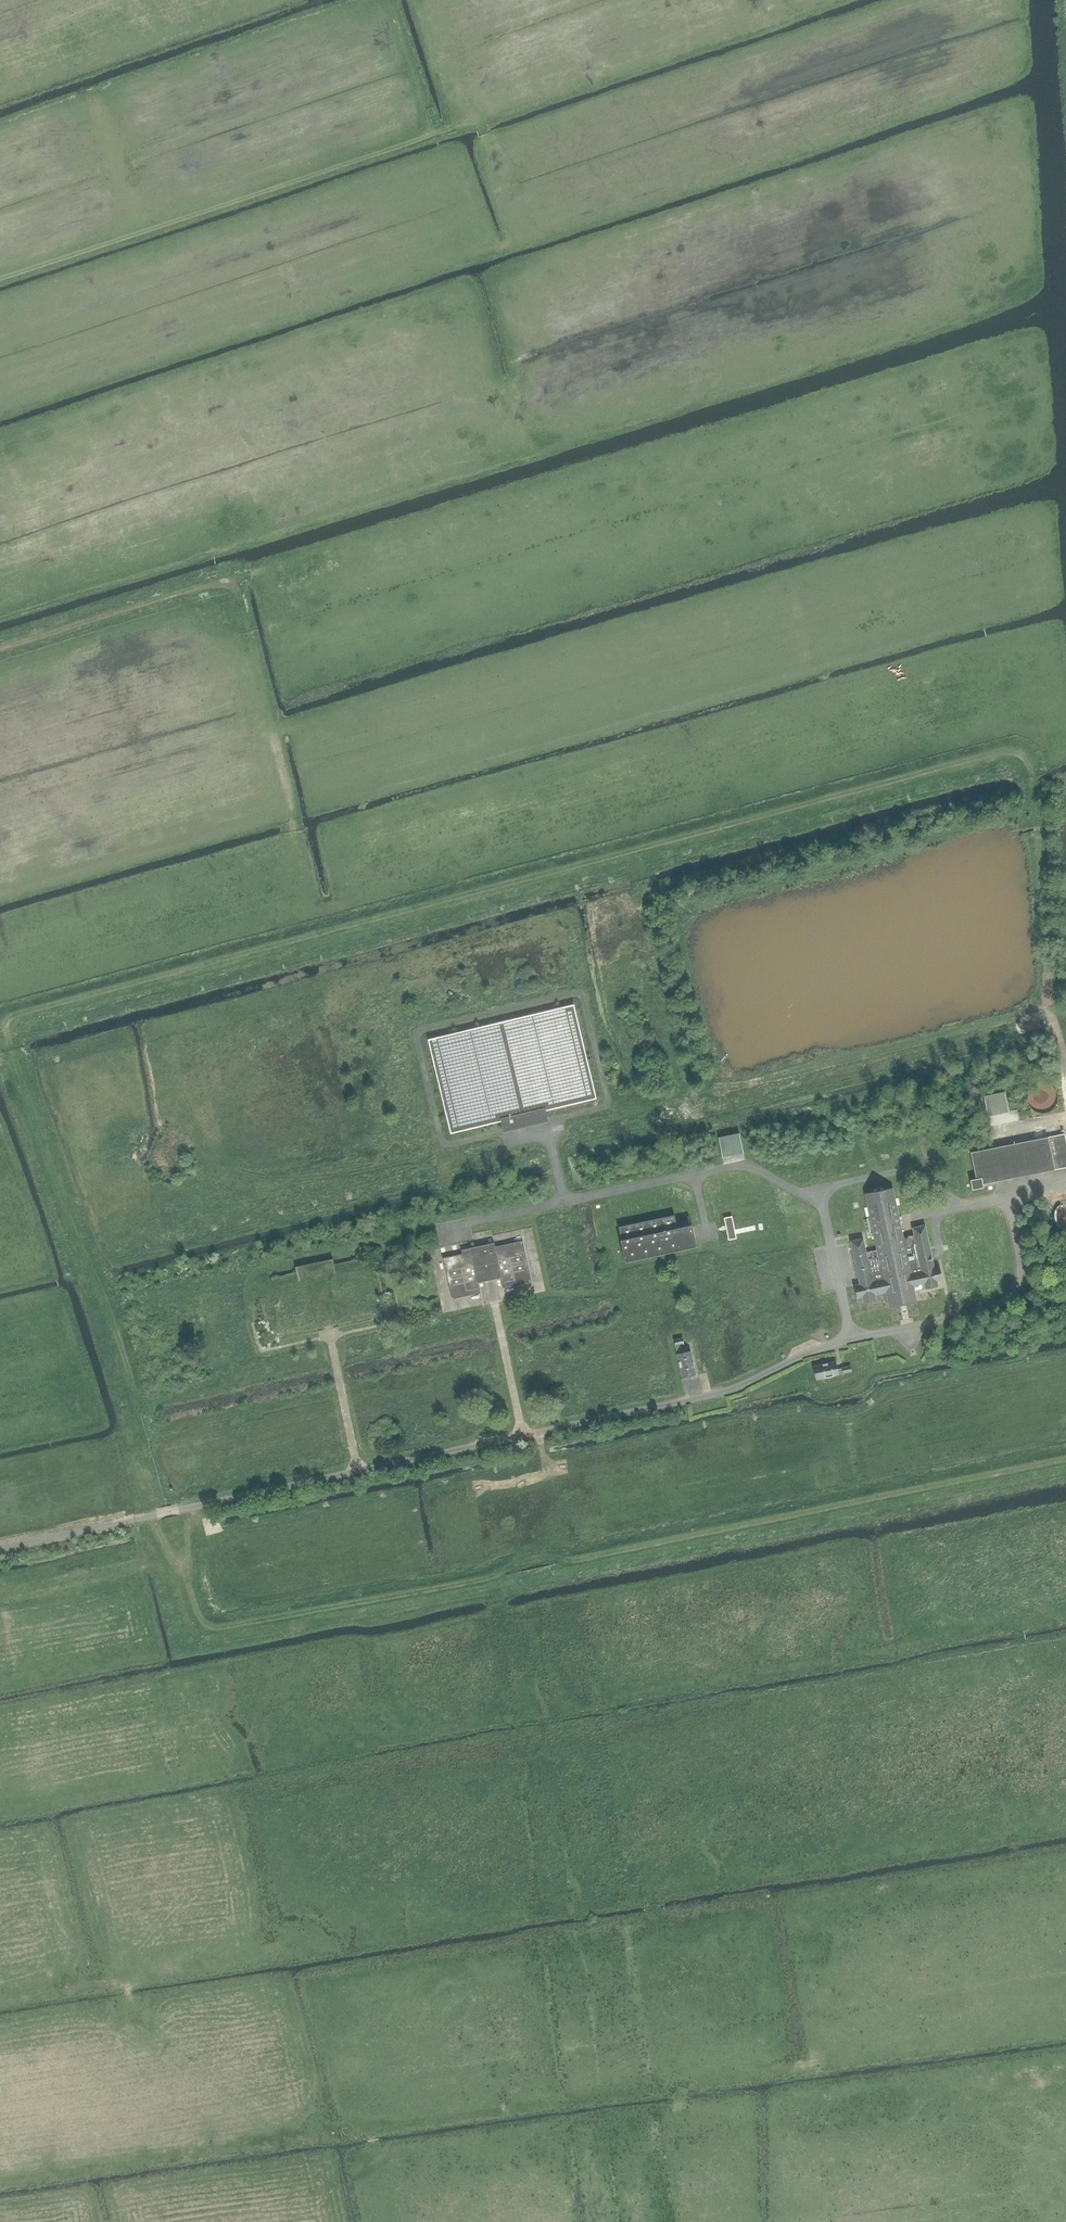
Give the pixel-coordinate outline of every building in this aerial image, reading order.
[(500,1121),(503,1133),(548,1122),(545,1111),(597,1099),(574,1005),(428,1040),(450,1133),(500,1121)] [(984,1096),(988,1116),(1009,1112),(1005,1091),(984,1096)] [(739,1133),(718,1137),(723,1158),(744,1153),(739,1133)] [(970,1153),(976,1179),(970,1181),(972,1190),(983,1188),(982,1185),(1065,1168),(1065,1143),(1064,1134),(970,1153)] [(863,1238),(850,1240),(859,1284),(854,1285),(857,1298),(862,1297),(863,1302),(876,1299),(875,1294),(885,1292),(889,1307),(900,1305),(901,1311),(907,1310),(905,1304),(917,1301),(915,1291),(938,1286),(937,1281),(942,1280),(939,1267),(934,1268),(925,1224),(912,1227),(914,1236),(903,1238),(893,1188),(865,1194),(877,1250),(866,1252),(863,1238)] [(732,1216),(723,1218),(728,1240),(737,1238),(732,1216)] [(674,1217),(618,1229),(625,1262),(696,1246),(691,1225),(677,1228),(674,1217)] [(469,1249),(470,1253),(443,1259),(452,1300),(480,1293),(477,1283),(501,1278),(503,1288),(531,1282),(522,1242),(495,1248),(494,1243),(469,1249)] [(683,1338),(674,1340),(683,1378),(696,1375),(691,1351),(682,1352),(680,1345),(684,1344),(683,1338)] [(816,1380),(852,1373),(851,1367),(838,1369),(836,1361),(813,1366),(816,1380)]
